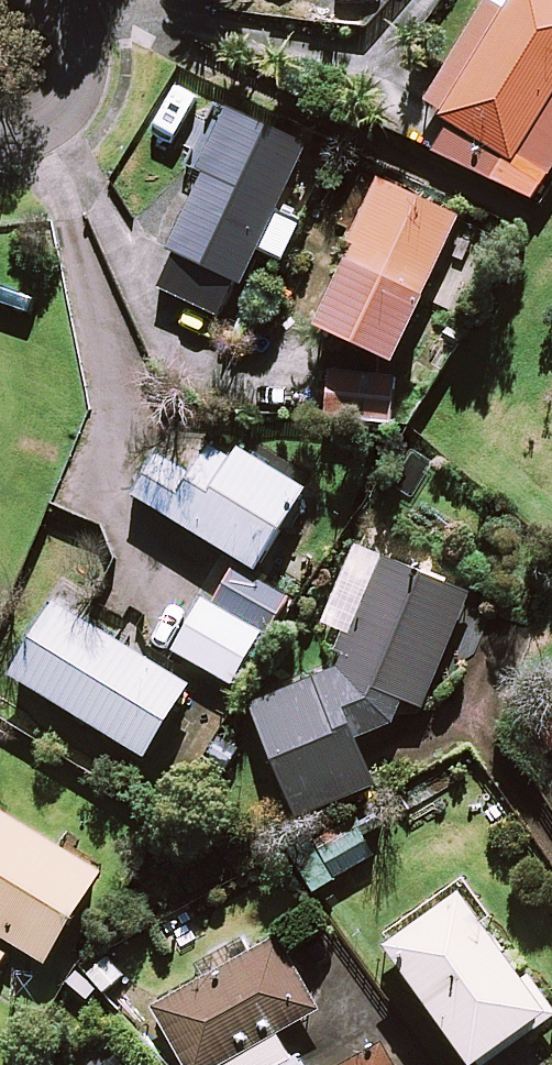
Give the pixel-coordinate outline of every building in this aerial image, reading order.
[(425,106),(452,122),(437,149),(535,204),(551,173),(551,0),(483,0),(425,106)] [(307,145),(206,99),(177,163),(202,174),(168,251),(173,253),(157,288),(221,317),(253,248),(282,262),(300,222),(277,212),(307,145)] [(454,217),(381,183),(316,326),(389,360),(454,217)] [(395,425),(397,374),(329,372),(327,422),(395,425)] [(304,490),(179,417),(133,495),(257,569),(304,490)] [(467,591),(352,548),(323,625),(347,634),(333,671),(250,705),(295,815),(371,784),(352,738),(391,722),(404,699),(423,706),(467,591)] [(215,607),(261,636),(285,599),(239,570),(215,607)] [(261,636),(215,607),(203,600),(173,648),(230,685),(261,636)] [(188,685),(54,601),(10,673),(143,756),(188,685)] [(11,942),(43,962),(99,871),(0,810),(0,960),(11,942)] [(374,853),(354,822),(295,861),(315,892),(374,853)] [(463,1064),(478,1064),(527,1031),(531,1037),(551,1022),(551,1016),(526,980),(518,985),(459,899),(384,951),(463,1064)] [(279,1031),(318,1009),(277,937),(152,1008),(185,1064),(298,1064),(279,1031)] [(379,1045),(344,1064),(391,1064),(379,1045)]
